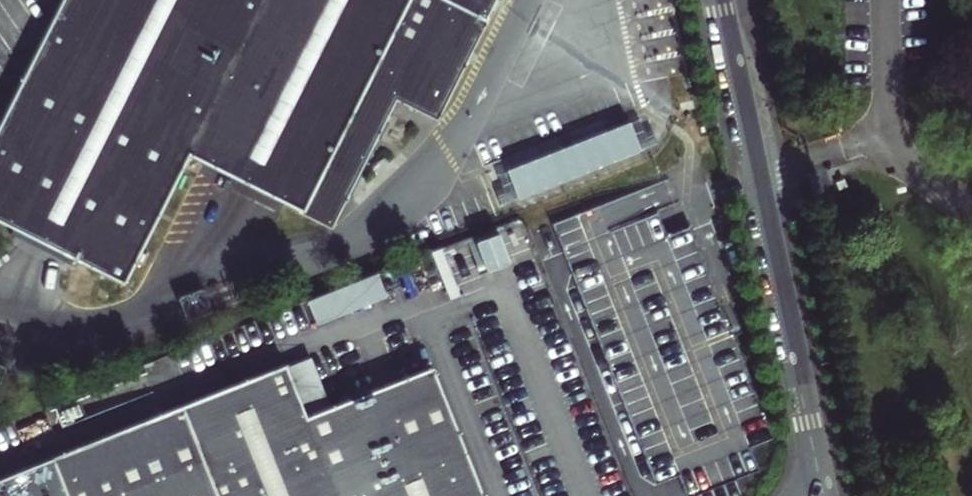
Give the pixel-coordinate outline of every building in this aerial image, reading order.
[(0,125),(0,223),(13,229),(11,234),(70,263),(72,259),(123,284),(188,156),(201,163),(200,165),(281,206),(282,203),(329,227),(386,111),(382,109),(389,95),(434,118),(493,0),(63,0),(0,125)] [(496,175),(607,133),(602,119),(491,162),(496,175)] [(634,125),(513,174),(524,203),(645,153),(634,125)] [(555,227),(655,483),(679,475),(683,485),(687,495),(692,495),(761,470),(752,446),(776,436),(694,228),(666,238),(657,215),(682,205),(672,181),(555,227)] [(379,276),(307,303),(316,327),(388,300),(379,276)] [(286,366),(307,419),(330,410),(309,357),(286,366)] [(433,369),(330,410),(307,419),(286,366),(53,459),(53,460),(0,482),(0,495),(483,495),(433,369)]
